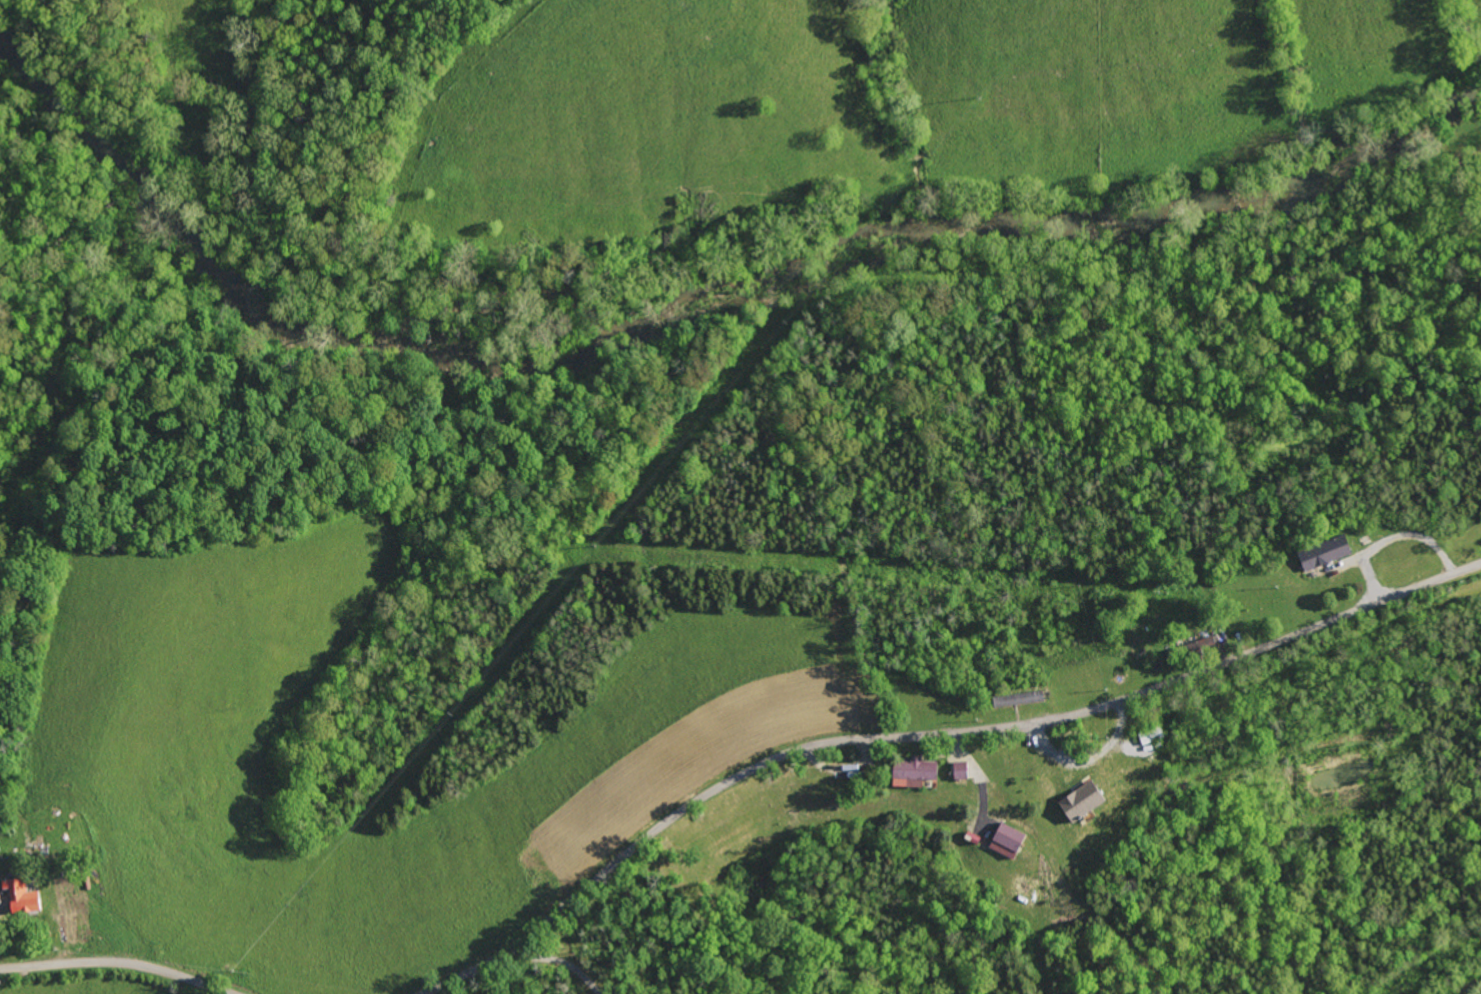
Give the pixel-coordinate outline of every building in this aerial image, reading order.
[(1347,556),(1341,536),(1293,551),(1299,571),(1347,556)] [(1181,661),(1202,654),(1205,662),(1218,657),(1211,636),(1176,648),(1181,661)] [(990,707),(1039,704),(1039,693),(989,696),(990,707)] [(888,787),(919,788),(919,780),(934,781),(934,760),(907,759),(907,761),(889,761),(888,787)] [(949,762),(949,779),(963,779),(963,762),(949,762)] [(1051,802),(1065,824),(1102,802),(1089,780),(1051,802)] [(984,849),(1009,860),(1020,834),(994,824),(984,849)] [(37,891),(22,893),(21,879),(0,881),(0,888),(3,888),(5,911),(39,908),(37,891)]
